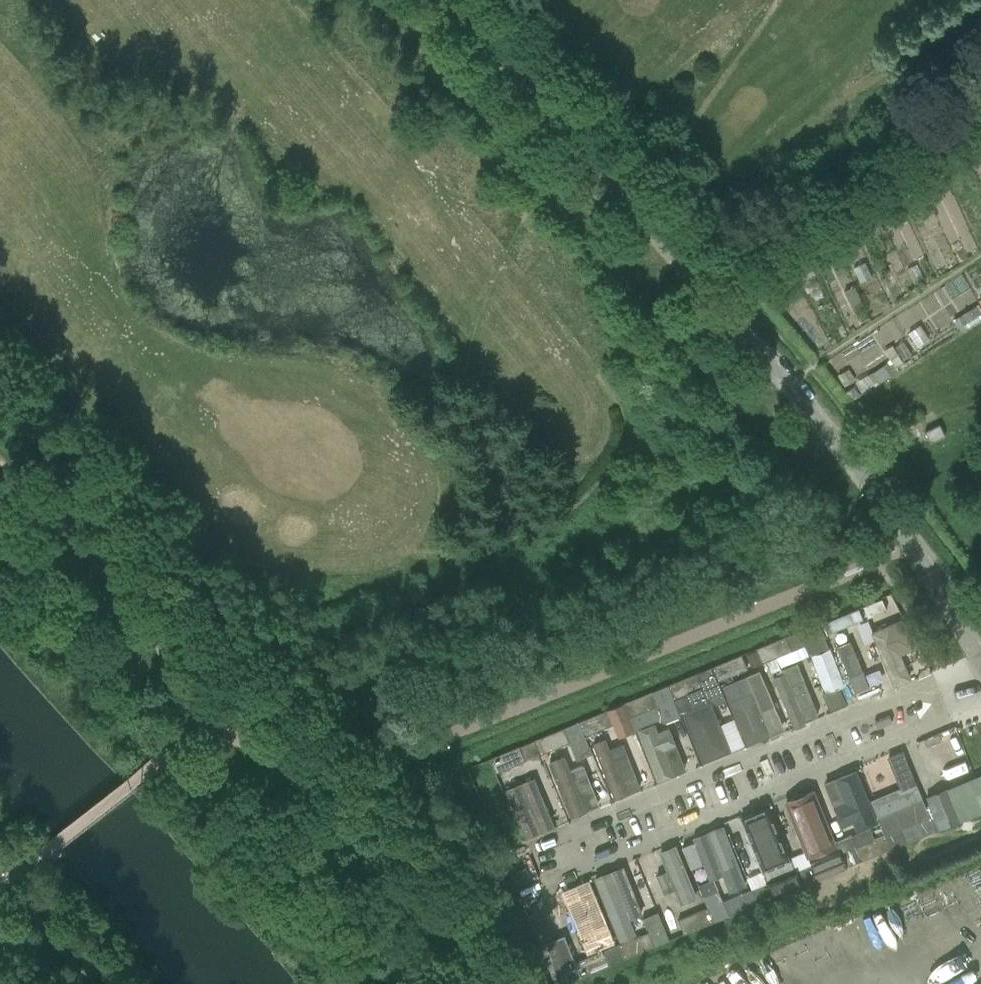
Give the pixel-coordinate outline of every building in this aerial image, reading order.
[(902,356),(869,371),(874,383),(907,368),(902,356)] [(930,443),(944,436),(939,425),(924,432),(930,443)] [(881,599),(862,607),(866,618),(886,610),(881,599)] [(845,614),(827,621),(831,632),(850,625),(845,614)] [(818,623),(799,631),(805,645),(809,656),(828,649),(818,623)] [(885,627),(853,640),(876,695),(908,682),(885,627)] [(799,631),(756,649),(756,650),(761,663),(766,661),(771,673),(779,669),(775,657),(805,645),(799,631)] [(808,659),(823,696),(839,689),(842,688),(828,651),(808,659)] [(741,655),(711,667),(717,681),(747,669),(741,655)] [(711,667),(666,686),(678,713),(689,709),(684,695),(700,689),(702,694),(715,704),(725,700),(717,681),(711,667)] [(789,731),(819,719),(798,668),(768,680),(789,731)] [(747,749),(785,733),(759,673),(722,688),(747,749)] [(666,686),(622,704),(633,730),(656,720),(663,722),(663,723),(679,717),(678,713),(666,686)] [(823,696),(830,714),(846,708),(839,689),(823,696)] [(622,704),(578,722),(584,736),(613,725),(618,738),(634,731),(633,730),(622,704)] [(700,768),(728,756),(708,706),(680,718),(700,768)] [(578,722),(534,741),(539,755),(571,742),(579,760),(591,754),(588,746),(584,736),(578,722)] [(673,749),(662,722),(634,734),(655,786),(670,780),(660,754),(673,749)] [(534,741),(490,759),(496,773),(539,755),(534,741)] [(611,804),(624,799),(601,741),(588,746),(591,754),(611,804)] [(902,792),(916,786),(902,752),(888,758),(902,792)] [(543,764),(567,822),(583,816),(559,757),(543,764)] [(897,789),(884,757),(858,767),(871,799),(897,789)] [(879,826),(855,768),(816,784),(837,834),(848,829),(852,837),(879,826)] [(550,829),(529,779),(501,790),(522,840),(550,829)] [(839,853),(811,786),(766,804),(794,872),(839,853)] [(926,798),(938,829),(959,821),(947,790),(926,798)] [(766,804),(722,822),(751,890),(757,904),(772,898),(766,883),(768,882),(764,871),(790,861),(766,804)] [(930,819),(885,837),(890,849),(934,831),(930,819)] [(721,881),(728,899),(751,890),(722,822),(687,837),(708,886),(721,881)] [(850,835),(835,842),(840,853),(846,867),(890,849),(885,837),(884,835),(855,847),(850,835)] [(678,841),(653,851),(662,874),(654,877),(663,899),(671,896),(681,919),(706,908),(678,841)] [(839,853),(794,872),(800,886),(846,867),(840,853),(839,853)] [(766,883),(772,898),(800,886),(794,872),(790,861),(764,871),(768,882),(766,883)] [(589,877),(617,945),(646,933),(619,865),(589,877)] [(562,889),(545,895),(565,947),(582,940),(562,889)] [(681,919),(677,920),(683,935),(728,916),(722,902),(717,890),(702,897),(707,908),(706,908),(681,919)] [(728,899),(722,902),(728,916),(757,904),(751,890),(728,899)] [(646,933),(617,945),(623,959),(669,941),(663,926),(662,927),(656,912),(642,918),(647,932),(646,933)] [(531,924),(540,947),(551,942),(542,920),(531,924)] [(546,964),(555,983),(564,983),(576,979),(579,978),(579,977),(623,959),(617,945),(573,963),(570,954),(546,964)]
